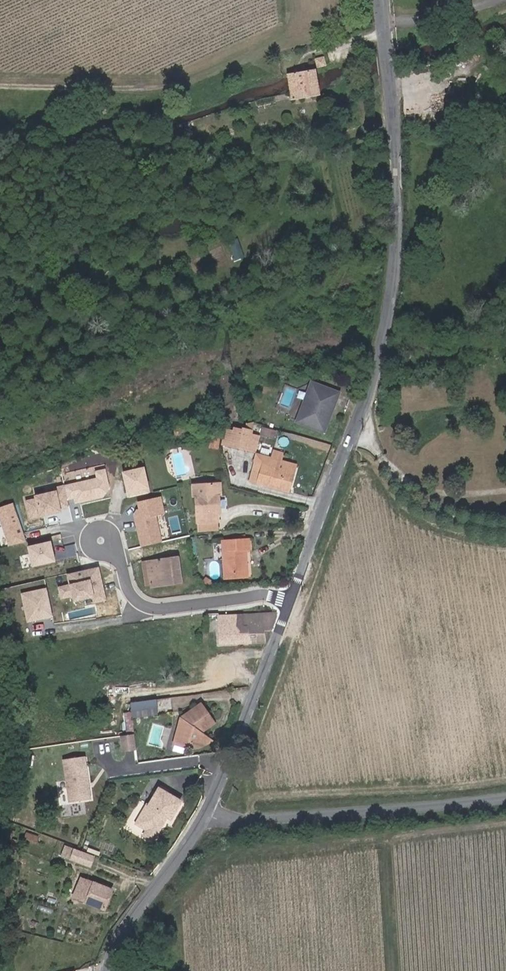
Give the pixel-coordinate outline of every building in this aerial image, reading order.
[(318,92),(314,72),(313,69),(284,75),(285,76),(289,95),(290,100),(318,94),(318,92)] [(308,391),(295,422),(322,434),(339,395),(316,386),(313,393),(308,391)] [(224,424),(219,443),(227,446),(232,427),(224,424)] [(250,432),(232,427),(227,446),(245,451),(250,432)] [(261,427),(260,435),(275,439),(276,431),(261,427)] [(245,451),(253,453),(258,434),(250,432),(245,451)] [(269,452),(257,448),(248,482),(289,493),(296,467),(266,459),(269,452)] [(196,524),(197,524),(219,523),(218,513),(221,513),(221,497),(223,497),(222,482),(220,482),(216,475),(196,476),(196,483),(191,483),(191,498),(195,498),(195,514),(194,515),(194,518),(196,518),(196,524)] [(24,496),(29,518),(73,506),(67,484),(24,496)] [(156,515),(165,513),(161,497),(139,503),(141,510),(134,512),(142,545),(163,540),(156,515)] [(0,505),(0,523),(8,546),(26,540),(13,501),(0,505)] [(74,509),(49,513),(51,523),(75,519),(74,509)] [(197,524),(198,531),(219,531),(219,523),(197,524)] [(221,540),(223,580),(248,578),(248,551),(251,551),(250,538),(221,540)] [(27,565),(51,562),(49,541),(25,543),(27,565)] [(148,580),(143,581),(144,586),(148,585),(148,587),(180,582),(177,557),(146,562),(147,568),(148,580)] [(70,585),(58,588),(63,610),(106,600),(98,567),(67,574),(70,585)] [(213,583),(206,578),(204,581),(211,586),(213,583)] [(19,591),(25,621),(53,616),(47,586),(19,591)] [(217,613),(206,614),(207,621),(217,620),(218,644),(248,643),(247,626),(241,626),(241,615),(217,616),(217,613)] [(276,616),(275,613),(258,614),(258,625),(263,625),(263,631),(270,631),(276,616)] [(248,643),(262,642),(263,640),(263,631),(263,625),(258,625),(258,614),(241,615),(241,626),(247,626),(248,643)] [(155,700),(129,703),(131,718),(156,715),(155,700)] [(186,746),(195,745),(199,740),(196,735),(200,731),(209,724),(212,721),(199,705),(179,718),(173,743),(186,746)] [(201,733),(200,731),(196,735),(199,740),(195,745),(216,743),(206,736),(201,733)] [(135,749),(133,734),(120,736),(122,750),(135,749)] [(83,756),(61,759),(67,802),(88,799),(83,756)] [(171,821),(182,803),(166,794),(160,790),(159,789),(148,807),(147,806),(136,824),(157,837),(165,823),(162,822),(165,818),(171,821)] [(39,837),(27,832),(25,838),(37,843),(39,837)] [(69,859),(89,866),(93,856),(73,849),(69,859)] [(79,900),(102,909),(111,889),(80,877),(72,897),(75,898),(80,888),(83,889),(79,900)]
